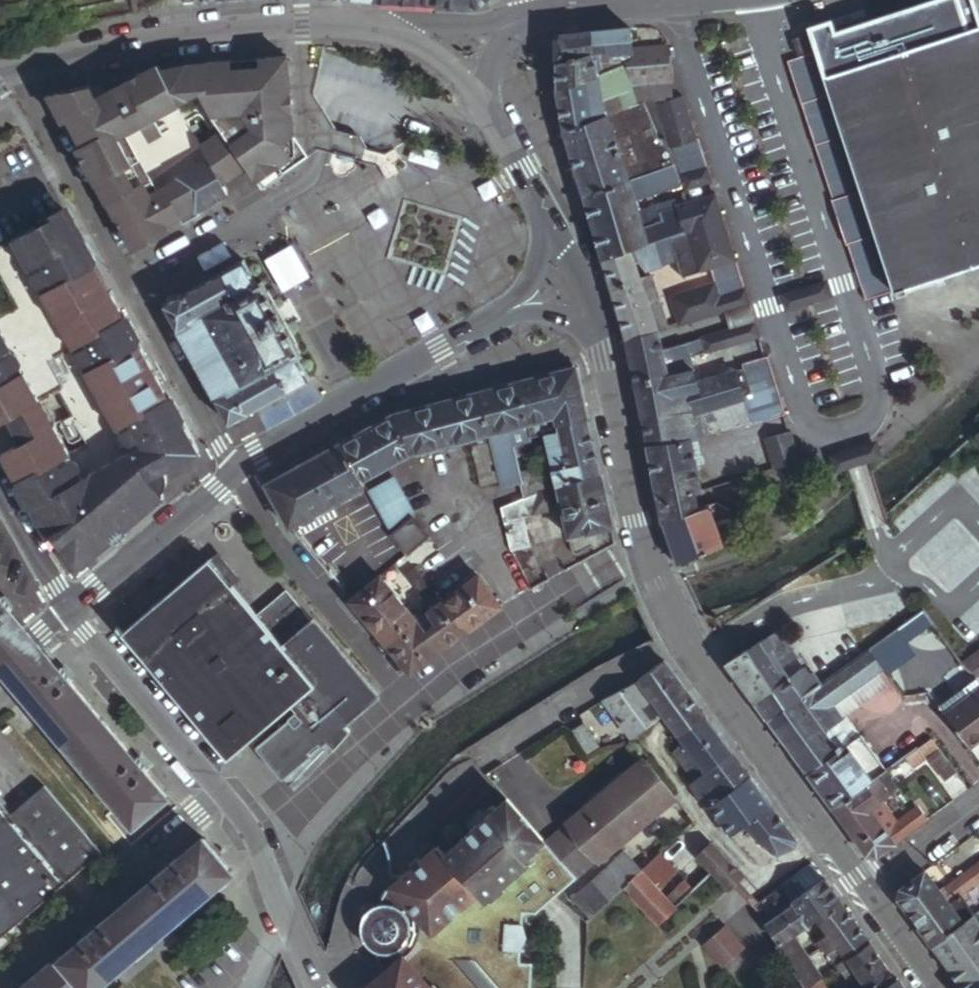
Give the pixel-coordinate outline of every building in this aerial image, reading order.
[(436,6),(471,9),(468,0),(436,0),(436,6)] [(471,9),(483,3),(486,0),(468,0),(471,9)] [(964,33),(953,1),(869,27),(871,36),(839,46),(832,23),(811,30),(897,294),(978,267),(978,29),(964,33)] [(632,51),(630,28),(604,31),(607,53),(632,51)] [(607,53),(604,31),(594,32),(593,55),(607,53)] [(593,55),(594,32),(563,35),(557,41),(557,65),(588,55),(593,55)] [(635,88),(668,81),(665,47),(632,51),(633,57),(635,88)] [(790,75),(816,66),(812,53),(786,61),(790,75)] [(596,77),(593,55),(588,55),(557,65),(558,90),(596,77)] [(286,148),(299,139),(290,59),(193,69),(136,78),(63,98),(55,102),(134,252),(172,232),(169,228),(198,210),(199,212),(231,195),(226,185),(252,170),(266,192),(287,178),(284,173),(296,164),(286,148)] [(820,80),(816,66),(790,75),(794,88),(820,80)] [(633,109),(629,92),(623,69),(610,72),(620,113),(633,109)] [(620,113),(610,72),(596,77),(598,120),(620,113)] [(598,120),(596,77),(558,90),(566,132),(598,120)] [(825,95),(820,80),(794,88),(799,103),(825,95)] [(668,81),(635,88),(639,107),(655,103),(669,99),(668,81)] [(687,114),(682,95),(669,99),(655,103),(662,123),(687,114)] [(830,109),(825,95),(799,103),(804,118),(830,109)] [(668,172),(659,142),(654,143),(639,107),(633,109),(620,113),(598,120),(566,132),(585,198),(630,184),(641,180),(668,172)] [(834,123),(830,109),(804,118),(809,132),(834,123)] [(691,127),(687,114),(662,123),(666,136),(691,127)] [(839,137),(834,123),(809,132),(813,145),(839,137)] [(698,142),(698,139),(695,140),(691,127),(666,136),(671,151),(698,142)] [(843,151),(839,137),(813,145),(818,158),(843,151)] [(313,161),(299,139),(286,148),(296,164),(284,173),(287,178),(313,161)] [(704,159),(698,142),(671,151),(677,169),(679,168),(704,159)] [(848,165),(843,151),(818,158),(823,173),(848,165)] [(709,176),(704,159),(679,168),(684,185),(709,176)] [(853,180),(848,165),(823,173),(827,187),(853,180)] [(684,185),(679,168),(677,169),(668,172),(641,180),(647,197),(684,185)] [(686,192),(708,184),(711,183),(709,176),(684,185),(686,192)] [(647,197),(641,180),(630,184),(636,202),(647,197)] [(832,201),(857,193),(853,180),(827,187),(832,201)] [(585,198),(594,230),(639,213),(636,202),(630,184),(585,198)] [(863,209),(857,193),(832,201),(830,201),(835,218),(863,209)] [(691,204),(700,229),(719,224),(732,265),(736,279),(743,306),(751,302),(747,289),(744,289),(735,257),(716,199),(714,199),(713,197),(691,204)] [(639,213),(594,230),(603,259),(633,250),(638,248),(672,238),(700,229),(691,204),(678,208),(679,212),(664,217),(662,210),(660,206),(639,213)] [(662,210),(664,217),(679,212),(678,208),(677,206),(662,210)] [(868,223),(863,209),(835,218),(840,232),(868,223)] [(88,256),(63,213),(23,236),(45,278),(88,256)] [(873,239),(868,223),(840,232),(845,248),(873,239)] [(712,271),(732,265),(719,224),(700,229),(672,238),(679,262),(685,280),(712,271)] [(23,236),(0,249),(0,276),(11,296),(45,278),(23,236)] [(679,262),(672,238),(638,248),(644,267),(650,271),(679,262)] [(878,252),(873,239),(845,248),(845,250),(848,249),(852,260),(878,252)] [(643,280),(633,250),(603,259),(613,289),(643,280)] [(852,260),(857,276),(883,267),(878,252),(852,260)] [(151,508),(158,502),(159,500),(157,496),(165,490),(168,481),(164,473),(196,455),(192,444),(88,256),(45,278),(11,296),(18,309),(0,319),(0,424),(6,422),(20,447),(2,457),(0,458),(45,540),(74,575),(106,547),(122,533),(151,508)] [(309,380),(296,357),(300,355),(261,283),(256,286),(243,262),(162,307),(176,333),(174,334),(212,400),(214,399),(228,425),(309,380)] [(736,279),(732,265),(712,271),(716,285),(736,279)] [(887,281),(883,267),(857,276),(862,289),(887,281)] [(669,328),(653,277),(643,280),(613,289),(628,341),(658,332),(669,328)] [(743,306),(736,279),(716,285),(672,299),(682,328),(743,306)] [(892,296),(887,281),(862,289),(867,304),(892,296)] [(705,352),(759,335),(761,335),(756,321),(701,339),(705,352)] [(661,341),(658,332),(628,341),(630,351),(631,358),(664,352),(661,341)] [(673,378),(670,368),(674,367),(670,351),(664,352),(631,358),(637,387),(673,378)] [(684,417),(745,400),(752,398),(747,383),(773,374),(769,360),(766,360),(744,368),(744,371),(699,384),(695,372),(673,378),(684,417)] [(589,423),(576,369),(520,384),(530,425),(553,419),(556,430),(589,423)] [(778,389),(773,374),(747,383),(752,398),(778,389)] [(684,417),(673,378),(637,387),(643,420),(684,417)] [(530,425),(520,384),(477,395),(488,435),(530,425)] [(787,415),(779,389),(778,389),(752,398),(745,400),(752,425),(787,415)] [(477,395),(433,407),(395,416),(411,455),(444,447),(488,435),(477,395)] [(691,442),(752,425),(745,400),(684,417),(643,420),(648,446),(691,442)] [(362,482),(390,467),(411,455),(395,416),(372,429),(342,445),(362,482)] [(558,437),(556,430),(553,419),(530,425),(534,442),(544,440),(558,437)] [(601,478),(589,423),(556,430),(558,437),(544,440),(551,468),(521,476),(522,481),(526,499),(540,493),(544,494),(561,486),(601,478)] [(534,442),(530,425),(488,435),(493,456),(515,451),(514,447),(534,442)] [(799,464),(792,438),(790,439),(766,446),(774,472),(799,464)] [(696,467),(691,442),(648,446),(653,475),(696,467)] [(290,530),(366,488),(362,482),(342,445),(337,448),(323,456),(266,487),(290,530)] [(521,476),(515,451),(493,456),(501,487),(522,481),(521,476)] [(702,493),(696,467),(653,475),(659,506),(693,496),(702,493)] [(612,530),(601,478),(561,486),(544,494),(540,493),(526,499),(502,510),(512,552),(529,549),(522,518),(560,510),(568,539),(612,530)] [(413,515),(394,480),(369,493),(388,529),(413,515)] [(696,506),(693,496),(659,506),(661,516),(663,524),(698,512),(696,506)] [(731,546),(738,535),(730,513),(719,506),(712,508),(725,548),(731,546)] [(725,548),(712,508),(698,512),(663,524),(678,565),(725,548)] [(428,540),(413,522),(393,537),(408,556),(428,540)] [(293,604),(277,617),(264,627),(209,565),(121,641),(227,766),(294,708),(300,714),(288,723),(290,725),(258,753),(276,775),(283,783),(325,744),(331,751),(349,733),(345,727),(376,700),(293,604)] [(406,576),(411,582),(419,576),(414,570),(406,576)] [(419,576),(411,582),(416,589),(424,583),(419,576)] [(371,625),(399,602),(381,578),(351,602),(371,625)] [(501,608),(479,579),(442,606),(465,635),(501,608)] [(424,583),(416,589),(421,595),(429,589),(424,583)] [(429,589),(421,595),(426,601),(434,596),(429,589)] [(0,597),(0,669),(27,701),(133,828),(169,799),(62,671),(13,613),(0,597)] [(419,624),(399,602),(371,625),(389,647),(419,624)] [(465,635),(442,606),(429,615),(436,624),(425,632),(423,633),(439,654),(465,635)] [(439,654),(423,633),(425,632),(419,624),(389,647),(412,674),(439,654)] [(788,683),(777,667),(784,662),(786,664),(788,664),(798,657),(794,650),(792,652),(781,637),(773,637),(727,664),(770,723),(816,691),(825,685),(817,673),(812,676),(808,669),(788,683)] [(834,703),(883,669),(871,652),(825,685),(816,691),(829,707),(834,703)] [(977,653),(962,668),(965,672),(977,679),(978,682),(978,655),(977,653)] [(675,708),(672,704),(689,693),(667,662),(638,683),(639,684),(604,703),(628,736),(661,713),(663,716),(675,708)] [(853,742),(841,724),(846,720),(834,703),(829,707),(816,691),(770,723),(835,812),(866,790),(887,775),(860,737),(853,742)] [(946,716),(971,750),(978,744),(978,692),(946,716)] [(670,725),(697,704),(689,693),(672,704),(675,708),(663,716),(670,725)] [(678,737),(706,717),(697,704),(670,725),(677,735),(678,737)] [(733,755),(706,717),(678,737),(677,735),(671,740),(675,745),(682,741),(686,749),(677,755),(696,782),(733,755)] [(598,748),(583,723),(568,732),(583,756),(598,748)] [(892,771),(863,734),(860,737),(887,775),(892,771)] [(930,759),(941,751),(934,741),(902,764),(909,774),(930,759)] [(958,775),(941,751),(930,759),(946,782),(958,775)] [(712,808),(751,779),(733,755),(696,782),(700,788),(695,793),(709,811),(712,808)] [(581,878),(676,801),(644,762),(549,838),(581,878)] [(878,808),(900,792),(887,775),(866,790),(878,808)] [(746,828),(772,809),(751,779),(712,808),(733,837),(746,828)] [(99,853),(44,789),(9,818),(0,808),(0,938),(99,853)] [(878,808),(866,790),(835,812),(848,830),(870,814),(878,808)] [(535,838),(506,805),(493,815),(558,897),(574,884),(542,846),(535,838)] [(796,842),(772,809),(746,828),(758,841),(767,849),(772,853),(778,855),(787,852),(795,847),(796,842)] [(878,859),(926,823),(922,817),(919,820),(914,814),(885,834),(870,814),(848,830),(868,858),(878,859)] [(521,930),(522,918),(534,919),(558,897),(493,815),(443,859),(437,853),(405,883),(394,881),(380,902),(369,914),(360,944),(369,956),(372,963),(375,970),(377,982),(370,987),(530,987),(531,968),(517,966),(518,954),(524,943),(521,930)] [(543,842),(538,835),(535,838),(542,846),(545,844),(543,842)] [(581,878),(549,838),(543,842),(545,844),(575,883),(581,878)] [(33,987),(101,987),(233,877),(205,843),(70,957),(33,987)] [(575,883),(545,844),(542,846),(574,884),(575,883)] [(732,869),(712,848),(699,861),(714,876),(719,881),(732,869)] [(586,917),(624,888),(639,877),(624,856),(570,896),(586,917)] [(674,874),(661,857),(642,875),(655,891),(674,874)] [(714,876),(699,861),(680,876),(694,893),(714,876)] [(795,902),(822,879),(815,869),(809,868),(784,887),(795,902)] [(729,892),(742,879),(732,869),(719,881),(729,892)] [(971,873),(959,882),(967,894),(978,885),(978,883),(971,873)] [(917,925),(952,899),(946,891),(941,895),(925,874),(902,891),(901,903),(917,925)] [(655,891),(642,875),(639,877),(624,888),(656,924),(673,910),(655,891)] [(817,923),(841,906),(822,879),(795,902),(782,913),(781,918),(767,927),(783,948),(793,941),(817,923)] [(967,894),(959,882),(946,891),(952,899),(955,903),(961,899),(967,894)] [(952,899),(917,925),(936,951),(961,934),(978,923),(961,899),(955,903),(952,899)] [(856,927),(841,906),(817,923),(828,938),(833,944),(856,927)] [(360,944),(369,914),(362,925),(360,932),(359,939),(360,944)] [(978,960),(978,922),(978,923),(961,934),(978,960)] [(846,963),(870,946),(856,927),(833,944),(837,950),(846,963)] [(744,953),(725,929),(703,948),(723,972),(744,953)] [(978,970),(978,960),(961,934),(936,951),(960,984),(978,970)] [(833,944),(828,938),(818,945),(820,947),(815,950),(818,955),(833,944)] [(808,962),(793,941),(783,948),(777,953),(793,973),(808,962)] [(827,958),(837,950),(833,944),(818,955),(820,958),(825,955),(827,958)] [(857,978),(881,961),(870,946),(846,963),(857,978)] [(890,974),(881,961),(857,978),(864,987),(871,987),(890,974)] [(808,962),(793,973),(804,987),(813,987),(822,982),(808,962)] [(960,984),(963,987),(978,987),(978,970),(960,984)] [(897,980),(896,982),(890,974),(871,987),(903,987),(897,980)]
